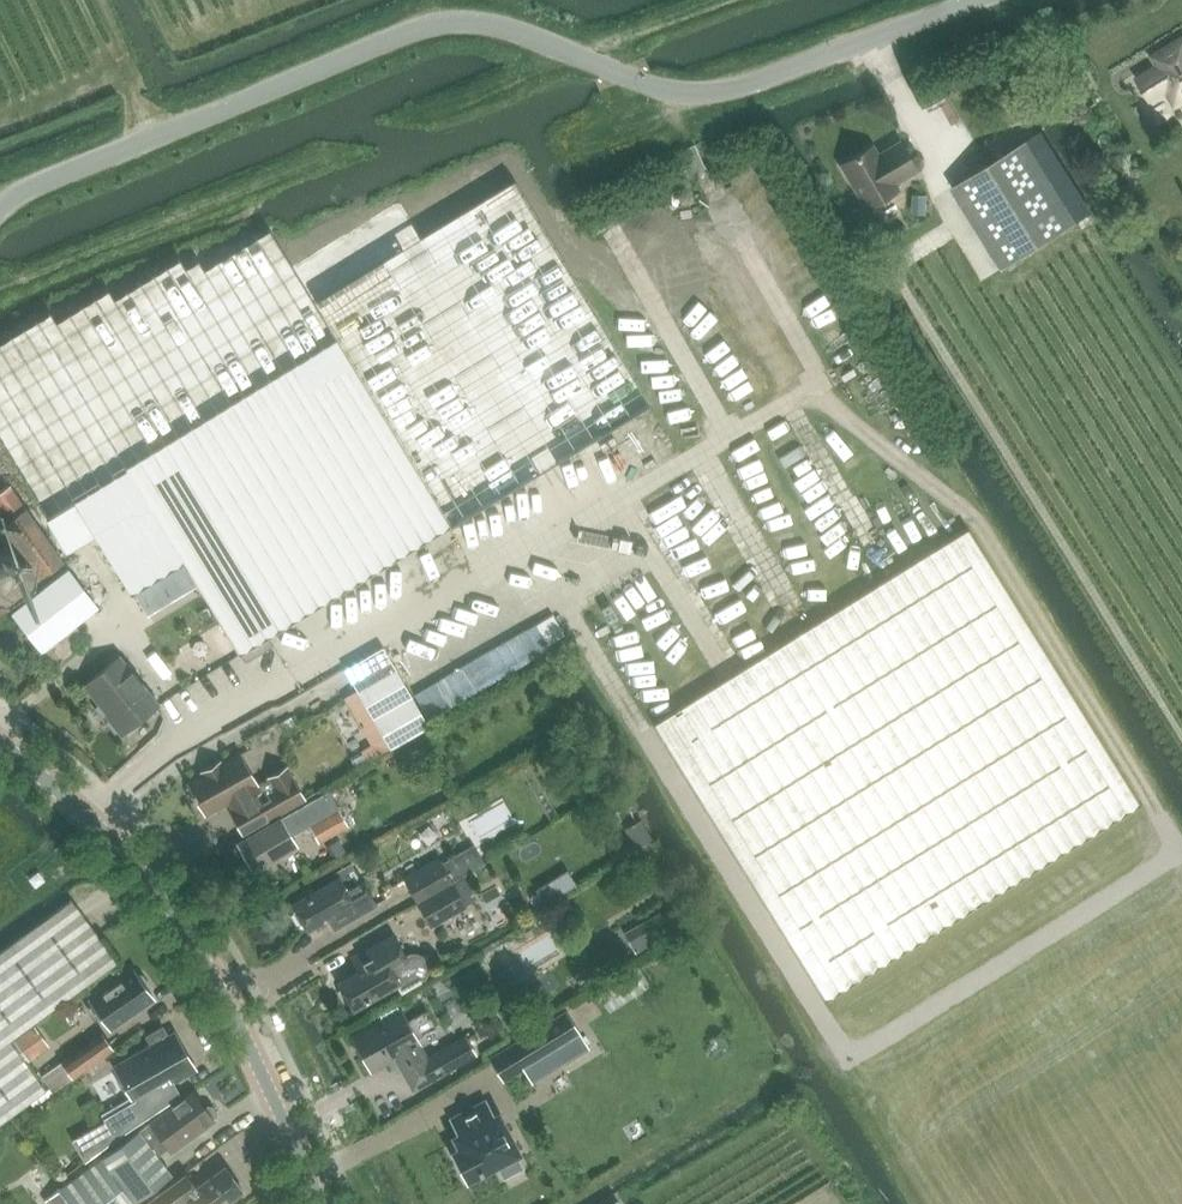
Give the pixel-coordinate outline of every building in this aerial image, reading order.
[(1140,78),(1151,97),(1155,95),(1168,87),(1173,84),(1181,99),(1181,39),(1175,43),(1155,55),(1161,65),(1156,68),(1143,76),(1140,78)] [(842,164),(867,207),(899,188),(895,182),(918,169),(901,141),(879,154),(874,145),(842,164)] [(994,160),(954,186),(974,218),(1015,193),(994,160)] [(516,180),(319,300),(455,522),(652,403),(516,180)] [(676,230),(687,218),(669,200),(657,213),(676,230)] [(615,217),(606,221),(613,242),(623,238),(615,217)] [(0,341),(0,445),(44,517),(125,467),(297,363),(312,388),(351,364),(269,229),(202,270),(190,251),(96,309),(85,290),(0,341)] [(649,229),(638,250),(649,255),(659,235),(649,229)] [(701,252),(705,263),(725,256),(721,245),(701,252)] [(666,282),(681,255),(666,247),(660,257),(663,259),(654,275),(666,282)] [(804,252),(778,266),(806,317),(832,302),(804,252)] [(738,317),(757,307),(751,296),(732,306),(738,317)] [(688,321),(698,302),(688,297),(678,316),(688,321)] [(701,345),(717,326),(709,319),(692,337),(701,345)] [(700,348),(706,358),(727,346),(721,336),(700,348)] [(775,351),(762,357),(772,378),(784,372),(775,351)] [(732,359),(713,374),(728,392),(747,377),(732,359)] [(297,363),(125,467),(239,654),(240,653),(243,658),(249,659),(273,645),(268,636),(450,526),(351,364),(312,388),(297,363)] [(641,445),(653,438),(642,418),(630,425),(641,445)] [(780,463),(803,448),(788,424),(765,439),(780,463)] [(621,431),(608,440),(622,462),(635,453),(621,431)] [(739,487),(767,469),(754,450),(741,458),(744,463),(730,473),(739,487)] [(549,509),(590,485),(575,461),(535,486),(549,509)] [(712,475),(698,481),(708,503),(722,496),(712,475)] [(0,491),(0,515),(5,522),(15,514),(26,507),(10,484),(0,491)] [(686,492),(696,511),(707,505),(696,487),(686,492)] [(503,504),(486,515),(495,529),(513,518),(503,504)] [(910,505),(900,509),(907,530),(917,526),(910,505)] [(2,583),(0,584),(0,586),(11,601),(40,575),(63,560),(26,507),(15,514),(5,522),(0,515),(0,582),(2,583)] [(591,550),(593,553),(619,535),(609,520),(562,553),(570,564),(591,550)] [(966,528),(654,723),(826,999),(1138,804),(966,528)] [(760,580),(782,586),(793,542),(772,537),(760,580)] [(600,562),(609,570),(624,554),(615,546),(600,562)] [(134,594),(148,615),(196,585),(183,564),(134,594)] [(100,606),(99,606),(70,569),(14,613),(44,650),(77,624),(100,606)] [(426,663),(470,642),(460,621),(416,641),(426,663)] [(390,650),(402,667),(413,659),(401,642),(390,650)] [(382,647),(346,669),(390,748),(428,727),(382,647)] [(108,715),(122,733),(160,703),(122,656),(86,684),(110,713),(108,715)] [(188,780),(207,813),(230,800),(234,808),(231,810),(244,834),(308,798),(289,765),(260,782),(242,750),(188,780)] [(297,843),(292,835),(310,825),(319,841),(348,824),(329,791),(282,818),(239,843),(253,869),(297,843)] [(623,828),(637,850),(653,840),(639,818),(623,828)] [(405,879),(418,900),(453,881),(440,859),(405,879)] [(297,908),(295,912),(301,923),(306,924),(309,928),(330,916),(336,927),(376,904),(351,861),(332,871),(337,878),(293,902),(297,908)] [(28,877),(35,887),(46,879),(38,869),(28,877)] [(539,889),(548,902),(562,893),(553,879),(539,889)] [(466,903),(453,881),(418,900),(431,923),(466,903)] [(47,1096),(3,1036),(113,956),(70,898),(0,949),(0,1130),(47,1096)] [(667,908),(646,920),(658,941),(679,929),(667,908)] [(361,968),(337,982),(339,986),(338,991),(344,1002),(349,1003),(352,1007),(395,981),(400,989),(422,975),(424,970),(425,965),(423,960),(419,955),(414,953),(408,953),(404,956),(390,934),(354,955),(361,968)] [(89,999),(109,1029),(152,998),(149,993),(150,987),(141,974),(134,973),(131,969),(89,999)] [(353,1036),(372,1068),(393,1056),(412,1090),(477,1053),(466,1034),(429,1056),(418,1037),(436,1028),(426,1010),(408,1019),(399,1004),(382,1014),(384,1018),(353,1036)] [(509,1045),(489,1058),(503,1080),(523,1068),(553,1049),(562,1063),(589,1047),(566,1010),(509,1045)] [(132,1096),(101,1114),(115,1138),(180,1095),(172,1081),(194,1068),(172,1030),(167,1034),(161,1024),(143,1034),(149,1044),(113,1064),(132,1096)] [(18,1040),(33,1061),(53,1046),(39,1025),(18,1040)] [(73,1078),(109,1053),(115,1049),(103,1030),(59,1061),(41,1075),(53,1092),(73,1078)] [(191,1089),(137,1129),(156,1155),(167,1147),(170,1150),(212,1119),(211,1116),(214,1114),(215,1110),(210,1104),(206,1104),(203,1106),(191,1089)] [(475,1103),(443,1123),(452,1137),(447,1139),(455,1151),(446,1156),(461,1180),(490,1163),(499,1177),(517,1165),(509,1151),(511,1150),(488,1114),(484,1117),(475,1103)] [(57,1188),(69,1203),(129,1203),(170,1174),(160,1161),(156,1155),(137,1129),(101,1156),(57,1188)] [(141,1203),(142,1203),(229,1203),(245,1193),(224,1164),(194,1185),(185,1172),(141,1203)]
